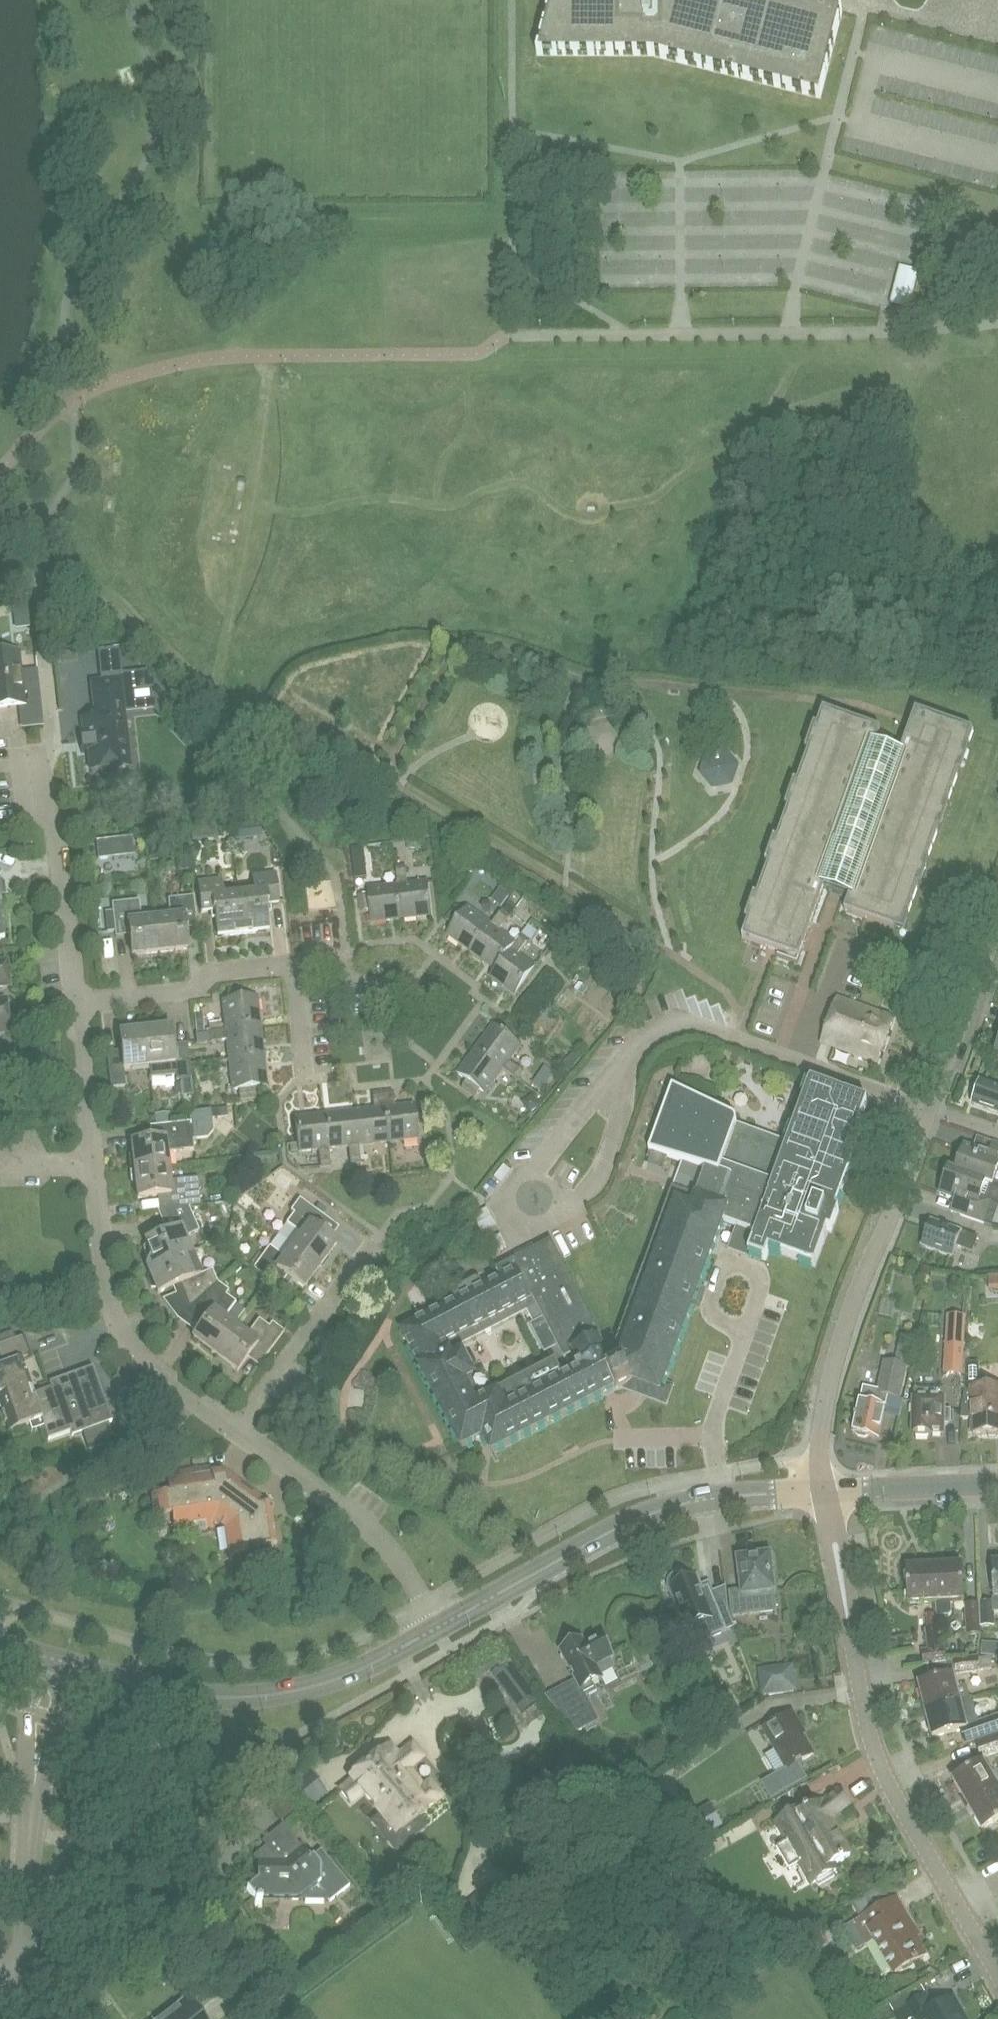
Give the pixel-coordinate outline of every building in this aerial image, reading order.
[(537,55),(652,56),(820,98),(842,12),(794,0),(551,0),(537,55)] [(910,310),(919,271),(899,266),(889,305),(910,310)] [(19,672),(17,657),(1,658),(1,654),(0,654),(0,711),(7,710),(6,706),(23,704),(22,695),(39,693),(37,670),(19,672)] [(90,773),(100,772),(100,773),(101,774),(102,776),(103,777),(105,779),(107,779),(110,779),(112,779),(114,777),(116,775),(117,773),(117,771),(117,770),(128,768),(126,752),(128,752),(126,733),(123,733),(120,706),(127,706),(124,680),(90,683),(94,718),(81,720),(83,742),(86,742),(90,773)] [(932,827),(936,816),(937,815),(940,804),(945,805),(946,806),(947,805),(958,773),(958,772),(957,771),(956,772),(956,771),(952,770),(956,759),(957,758),(961,747),(965,749),(966,750),(967,748),(973,731),(936,718),(938,713),(917,706),(905,740),(900,753),(875,744),(880,730),(823,710),(817,727),(817,728),(818,729),(823,730),(819,741),(818,742),(814,753),(810,752),(810,751),(809,751),(808,752),(797,784),(797,785),(798,785),(802,787),(799,797),(798,799),(794,810),(790,808),(789,807),(788,808),(777,840),(777,841),(778,842),(782,843),(779,854),(778,855),(774,866),(770,865),(769,864),(768,865),(757,897),(756,898),(758,898),(762,900),(759,911),(758,912),(754,923),(750,921),(748,920),(748,922),(742,939),(779,952),(777,957),(797,964),(824,888),(849,897),(844,911),(894,929),(894,930),(896,930),(897,928),(896,928),(900,917),(904,918),(904,919),(906,919),(907,918),(918,886),(918,885),(917,885),(916,885),(915,884),(912,883),(916,872),(917,871),(920,860),(924,862),(926,863),(927,861),(938,830),(938,829),(938,828),(936,828),(932,827)] [(395,868),(397,885),(401,920),(431,917),(427,882),(407,884),(405,867),(395,868)] [(253,895),(238,897),(242,933),(268,930),(266,914),(268,913),(267,906),(278,905),(275,873),(251,876),(253,895)] [(242,933),(238,897),(222,898),(220,880),(197,882),(200,914),(212,912),(213,920),(214,920),(216,935),(242,933)] [(401,920),(397,885),(367,889),(368,895),(359,896),(361,912),(370,911),(371,923),(401,920)] [(169,918),(155,920),(159,953),(186,950),(184,930),(196,929),(193,897),(167,900),(169,918)] [(159,953),(155,920),(140,921),(138,901),(111,904),(114,932),(128,931),(131,956),(159,953)] [(471,953),(491,925),(467,907),(463,912),(456,907),(446,920),(453,926),(446,935),(471,953)] [(501,911),(491,925),(471,953),(494,971),(515,943),(499,931),(509,917),(501,911)] [(515,943),(494,971),(490,977),(514,995),(535,967),(518,955),(529,942),(521,936),(515,943)] [(9,986),(6,962),(0,963),(0,987),(9,986)] [(222,1001),(225,1031),(260,1027),(256,997),(245,998),(244,989),(227,991),(228,1000),(222,1001)] [(876,1065),(893,1020),(836,999),(820,1044),(876,1065)] [(8,1032),(4,1000),(0,1001),(0,1033),(8,1032)] [(493,1025),(475,1049),(504,1070),(517,1079),(523,1071),(510,1061),(521,1045),(493,1025)] [(260,1027),(225,1031),(208,1033),(209,1043),(226,1041),(229,1061),(263,1057),(260,1027)] [(173,1052),(171,1028),(145,1031),(149,1067),(150,1079),(176,1076),(176,1081),(191,1079),(188,1051),(173,1052)] [(149,1067),(145,1031),(119,1034),(122,1058),(107,1060),(111,1089),(132,1086),(131,1077),(124,1078),(123,1070),(149,1067)] [(485,1094),(504,1070),(475,1049),(457,1074),(467,1081),(461,1088),(475,1098),(480,1091),(485,1094)] [(267,1087),(263,1057),(229,1061),(232,1091),(239,1090),(240,1100),(256,1098),(255,1088),(267,1087)] [(980,1081),(972,1105),(997,1114),(997,1087),(980,1081)] [(615,1391),(622,1388),(662,1402),(668,1384),(663,1382),(721,1222),(742,1230),(740,1234),(754,1239),(753,1243),(816,1266),(828,1230),(832,1232),(840,1211),(836,1210),(863,1134),(857,1132),(868,1102),(812,1082),(785,1154),(734,1136),(737,1128),(736,1122),(733,1118),(672,1085),(648,1151),(682,1164),(673,1190),(671,1189),(639,1276),(610,1355),(606,1357),(598,1342),(600,1340),(595,1329),(579,1296),(550,1240),(495,1268),(500,1279),(482,1288),(478,1280),(474,1280),(454,1290),(452,1295),(456,1302),(401,1331),(462,1448),(483,1437),(491,1452),(614,1388),(615,1391)] [(393,1091),(382,1092),(388,1142),(418,1139),(414,1104),(395,1106),(393,1091)] [(388,1142),(382,1092),(372,1094),(374,1109),(355,1111),(359,1146),(388,1142)] [(194,1150),(193,1140),(207,1138),(213,1131),(212,1119),(228,1117),(227,1109),(194,1113),(189,1119),(190,1123),(150,1127),(151,1141),(131,1143),(134,1171),(168,1167),(167,1153),(194,1150)] [(359,1146),(355,1111),(325,1114),(329,1149),(349,1147),(351,1164),(361,1163),(359,1146)] [(329,1149),(325,1114),(294,1118),(298,1152),(319,1150),(321,1167),(331,1166),(329,1149)] [(995,1157),(964,1146),(955,1170),(954,1171),(986,1182),(986,1183),(997,1187),(997,1149),(995,1157)] [(197,1178),(187,1180),(170,1182),(168,1167),(134,1171),(137,1199),(158,1196),(159,1210),(188,1207),(200,1206),(198,1192),(201,1188),(200,1181),(197,1178)] [(954,1200),(950,1211),(984,1224),(992,1202),(997,1204),(997,1187),(986,1183),(986,1182),(954,1171),(955,1170),(948,1168),(939,1195),(954,1200)] [(302,1234),(293,1246),(320,1266),(337,1243),(316,1228),(324,1217),(300,1199),(291,1211),(294,1213),(287,1223),(302,1234)] [(199,1232),(188,1207),(159,1210),(169,1233),(146,1243),(155,1266),(191,1252),(185,1238),(199,1232)] [(971,1251),(976,1237),(930,1221),(921,1246),(952,1257),(956,1245),(971,1251)] [(303,1288),(320,1266),(293,1246),(284,1258),(270,1247),(253,1269),(279,1288),(288,1276),(303,1288)] [(208,1272),(201,1275),(191,1252),(155,1266),(148,1270),(158,1294),(181,1285),(189,1305),(192,1307),(214,1286),(208,1272)] [(984,1284),(997,1284),(997,1272),(984,1272),(984,1284)] [(218,1283),(214,1286),(192,1307),(208,1318),(193,1338),(215,1355),(236,1327),(224,1318),(236,1302),(226,1295),(229,1291),(218,1283)] [(247,1336),(236,1327),(215,1355),(238,1371),(253,1351),(264,1360),(284,1332),(272,1323),(269,1327),(259,1320),(247,1336)] [(953,1320),(947,1376),(964,1378),(968,1322),(953,1320)] [(910,1367),(916,1339),(901,1335),(895,1363),(883,1361),(877,1390),(863,1387),(853,1433),(878,1439),(887,1396),(899,1399),(906,1366),(910,1367)] [(33,1393),(21,1360),(32,1357),(25,1337),(0,1346),(0,1363),(1,1367),(0,1367),(0,1399),(11,1431),(42,1420),(33,1393)] [(112,1423),(96,1377),(93,1368),(75,1383),(76,1387),(71,1389),(67,1377),(49,1383),(50,1386),(33,1393),(42,1420),(49,1441),(72,1433),(73,1437),(112,1423)] [(973,1388),(973,1433),(987,1433),(989,1436),(996,1436),(997,1434),(997,1388),(973,1388)] [(912,1433),(916,1433),(916,1438),(928,1438),(928,1434),(944,1434),(944,1422),(950,1422),(950,1411),(944,1411),(944,1390),(913,1389),(912,1433)] [(216,1522),(225,1472),(211,1474),(210,1467),(180,1472),(181,1479),(167,1481),(169,1494),(152,1496),(155,1518),(172,1515),(174,1528),(187,1526),(188,1534),(214,1530),(213,1522),(216,1522)] [(270,1505),(225,1472),(216,1522),(225,1528),(229,1553),(241,1551),(242,1557),(260,1554),(259,1548),(276,1545),(270,1505)] [(739,1561),(743,1592),(729,1594),(731,1610),(733,1616),(776,1611),(769,1557),(739,1561)] [(963,1601),(962,1566),(959,1566),(958,1563),(948,1563),(947,1567),(934,1567),(936,1602),(963,1601)] [(936,1602),(934,1567),(907,1568),(909,1604),(936,1602)] [(685,1626),(701,1619),(708,1635),(709,1638),(734,1628),(728,1612),(727,1610),(720,1613),(709,1587),(702,1590),(697,1578),(688,1582),(686,1579),(685,1578),(684,1578),(681,1577),(679,1577),(678,1577),(676,1577),(674,1578),(672,1580),(671,1581),(670,1583),(670,1586),(670,1589),(685,1626)] [(980,1635),(979,1602),(979,1603),(964,1603),(966,1635),(980,1635)] [(995,1602),(979,1602),(980,1635),(995,1634),(995,1602)] [(941,1648),(938,1627),(937,1615),(926,1615),(927,1629),(924,1630),(928,1650),(921,1651),(923,1666),(927,1666),(947,1663),(944,1647),(941,1648)] [(600,1676),(614,1669),(609,1659),(612,1658),(602,1639),(585,1648),(582,1642),(563,1653),(577,1681),(546,1697),(575,1734),(587,1728),(577,1710),(589,1703),(582,1689),(601,1679),(600,1676)] [(978,1656),(956,1659),(958,1675),(980,1672),(980,1670),(992,1669),(991,1656),(979,1658),(978,1656)] [(796,1675),(766,1679),(769,1700),(799,1696),(796,1675)] [(967,1684),(960,1686),(956,1687),(953,1676),(919,1684),(926,1711),(971,1699),(967,1684)] [(966,1729),(960,1703),(971,1699),(926,1711),(932,1737),(966,1729)] [(759,1710),(722,1732),(729,1745),(766,1724),(759,1710)] [(788,1770),(814,1754),(800,1731),(803,1729),(792,1711),(763,1729),(788,1770)] [(975,1742),(982,1759),(997,1754),(997,1734),(975,1742)] [(430,1785),(425,1789),(409,1770),(415,1765),(404,1752),(399,1756),(391,1746),(351,1778),(353,1780),(340,1791),(351,1804),(364,1794),(385,1820),(386,1819),(398,1834),(441,1798),(430,1785)] [(997,1789),(997,1786),(991,1775),(984,1762),(953,1780),(969,1806),(997,1789)] [(969,1806),(982,1830),(997,1821),(997,1789),(969,1806)] [(850,1855),(830,1819),(850,1804),(841,1791),(823,1804),(822,1801),(779,1826),(789,1844),(779,1849),(791,1871),(801,1865),(812,1884),(816,1882),(818,1886),(835,1876),(833,1873),(836,1870),(833,1865),(850,1855)] [(321,1851),(313,1857),(310,1859),(287,1830),(254,1857),(267,1873),(247,1889),(257,1901),(298,1902),(300,1901),(330,1901),(349,1885),(321,1851)] [(895,1973),(924,1956),(909,1930),(913,1928),(897,1899),(845,1929),(857,1949),(875,1938),(895,1973)] [(954,1998),(936,2008),(928,1994),(894,2013),(898,2018),(966,2018),(954,1998)] [(188,2000),(163,2018),(202,2018),(188,2000)]
